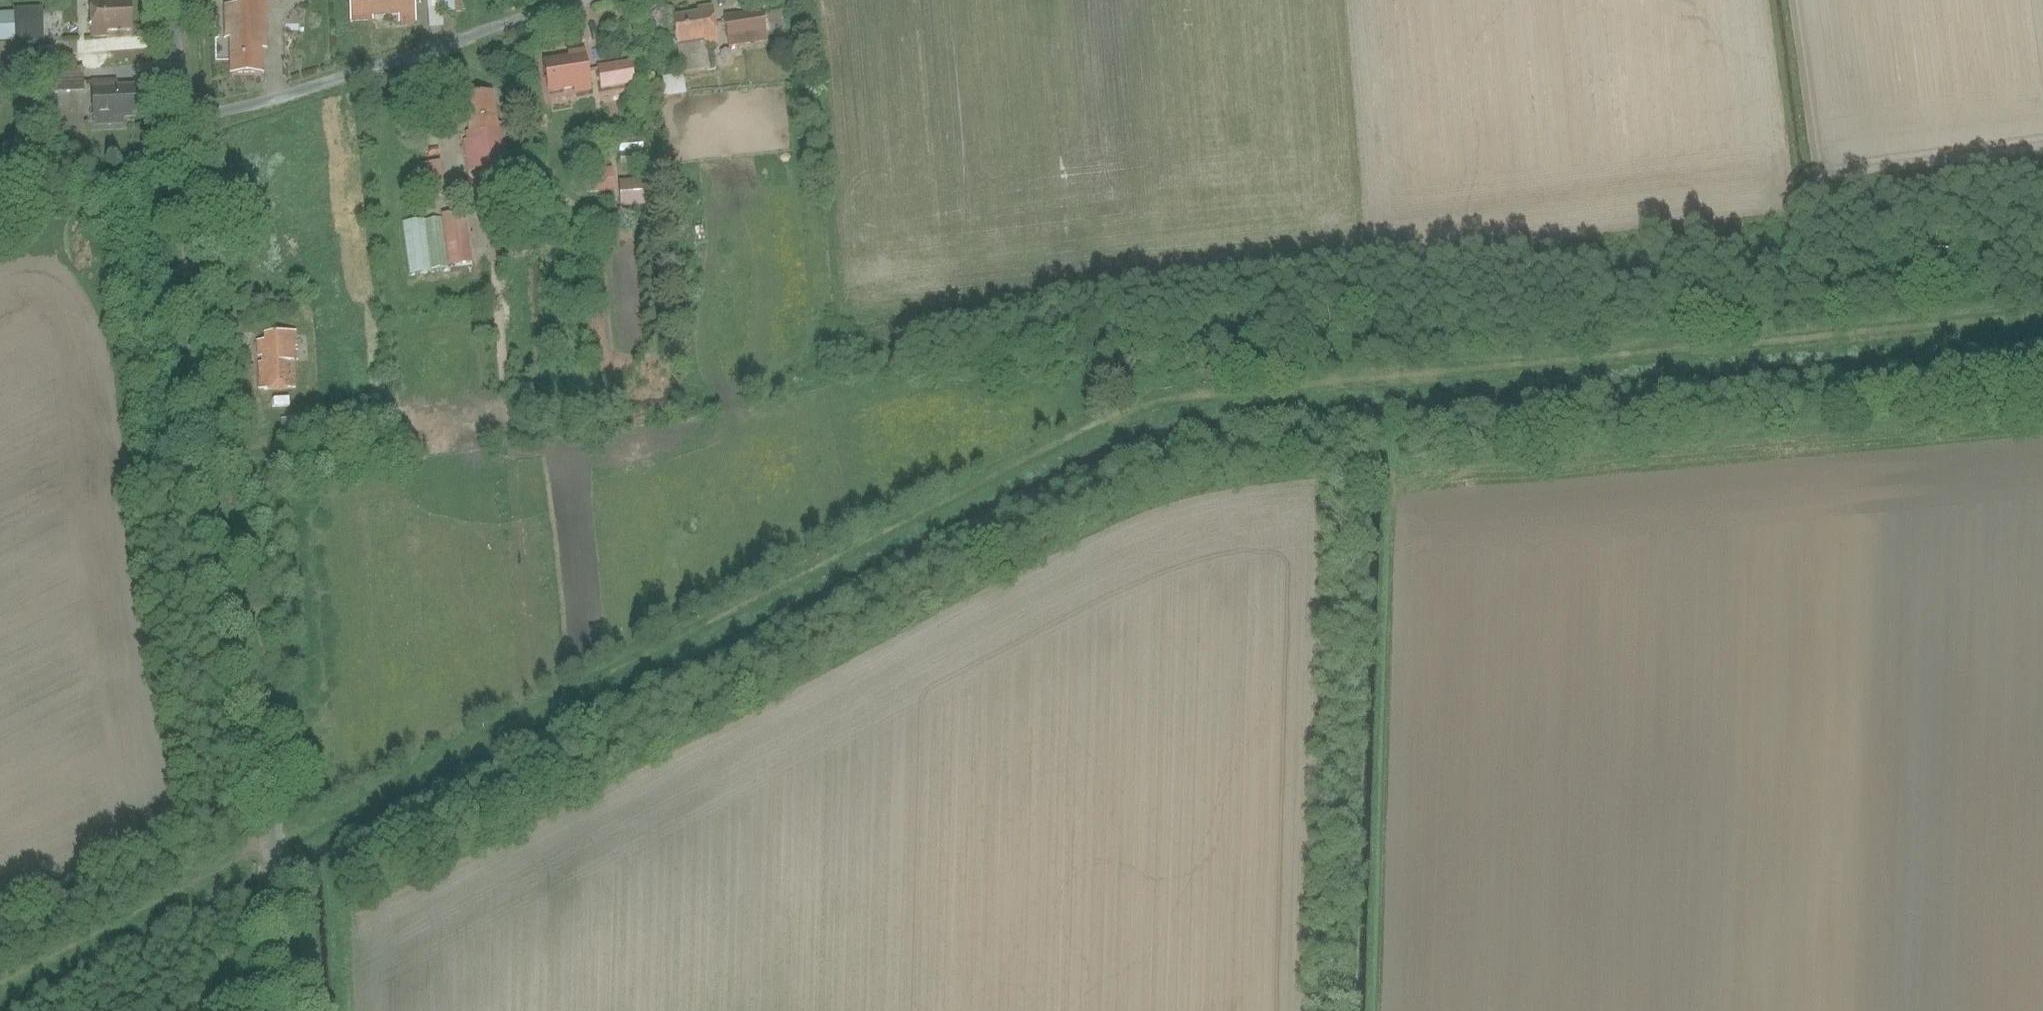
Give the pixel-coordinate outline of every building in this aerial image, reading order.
[(94,0),(97,34),(144,30),(141,0),(95,0),(94,0)] [(230,4),(230,19),(235,19),(238,73),(272,71),(271,48),(275,47),(272,2),(264,3),(264,0),(247,0),(247,3),(230,4)] [(357,22),(378,20),(378,15),(405,12),(405,18),(424,17),(423,0),(356,0),(357,22)] [(450,24),(449,13),(463,11),(462,0),(433,0),(436,26),(450,24)] [(49,6),(21,8),(22,12),(24,38),(24,42),(52,40),(49,6)] [(724,10),(680,16),(685,50),(712,46),(728,44),(725,18),(724,10)] [(0,15),(0,40),(24,38),(22,12),(0,15)] [(769,13),(725,18),(728,44),(772,39),(769,13)] [(715,70),(712,46),(685,50),(687,74),(715,70)] [(576,55),(551,59),(556,91),(584,87),(584,91),(601,89),(600,85),(597,65),(595,50),(576,52),(576,55)] [(600,85),(640,79),(637,59),(597,65),(600,85)] [(62,75),(63,103),(91,102),(90,74),(62,75)] [(690,74),(664,77),(666,96),(693,92),(690,74)] [(150,86),(98,89),(100,121),(152,118),(150,86)] [(508,121),(480,125),(486,167),(515,163),(508,121)] [(448,159),(423,163),(427,190),(453,186),(448,159)] [(472,211),(447,215),(454,266),(479,262),(472,211)] [(406,219),(410,273),(447,270),(443,216),(406,219)] [(302,330),(270,332),(271,339),(263,340),(266,390),(299,388),(298,360),(304,359),(302,330)]
